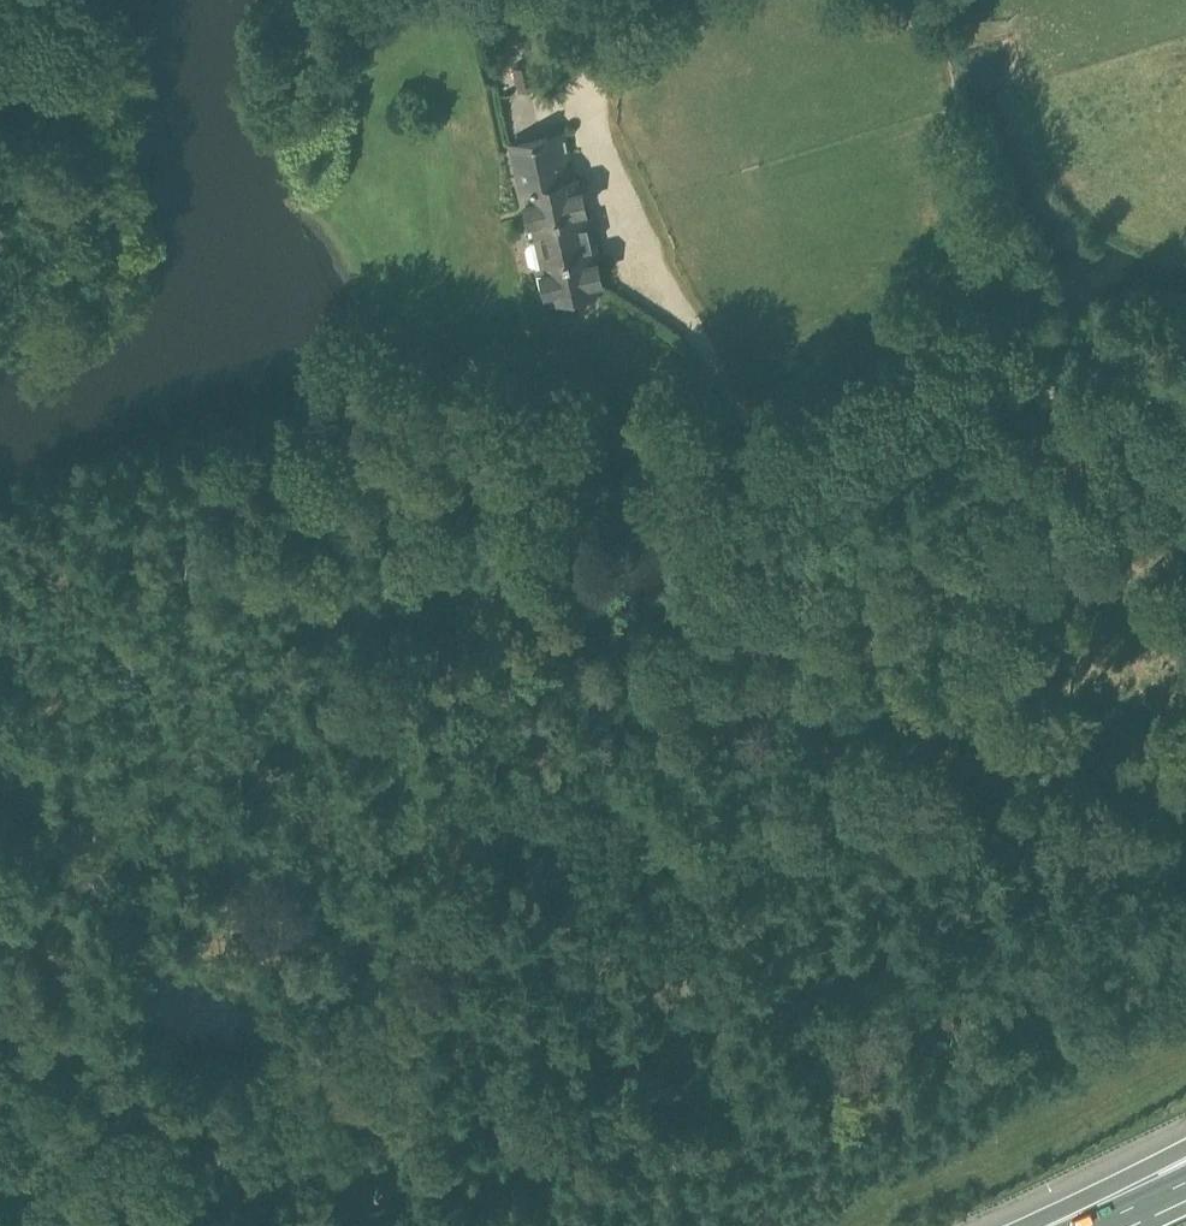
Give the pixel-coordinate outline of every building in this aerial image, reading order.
[(512,67),(516,91),(539,87),(534,63),(512,67)] [(564,134),(512,145),(523,191),(527,191),(538,241),(529,243),(526,248),(529,263),(534,266),(544,264),(551,299),(604,287),(596,255),(593,256),(584,216),(588,215),(579,177),(568,179),(563,156),(569,155),(564,134)]
